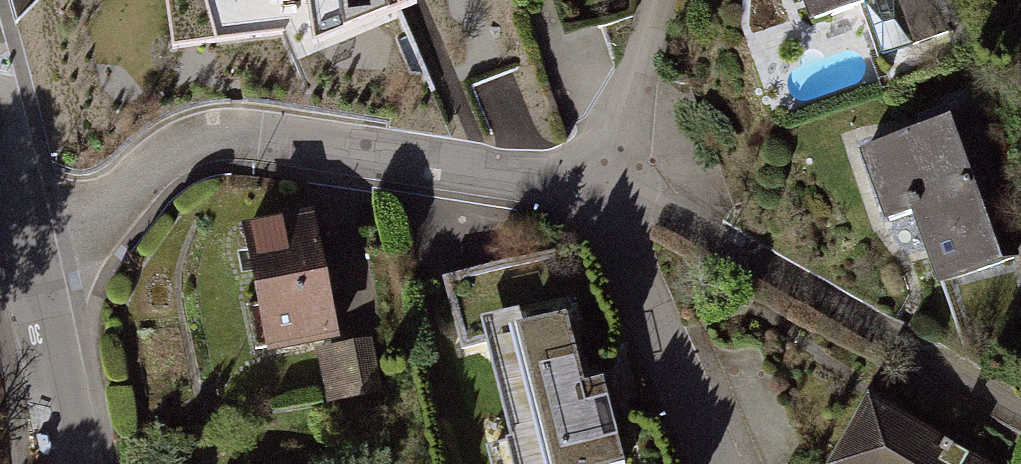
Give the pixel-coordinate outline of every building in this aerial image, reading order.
[(314,40),(416,2),(415,0),(307,0),(314,40)] [(811,28),(856,11),(874,60),(980,20),(973,0),(800,0),(811,28)] [(971,121),(864,157),(888,227),(914,218),(939,292),(1020,264),(971,121)] [(311,223),(232,239),(257,362),(312,351),(325,411),(382,399),(370,342),(337,349),(311,223)] [(479,342),(509,450),(500,452),(503,463),(631,463),(609,385),(591,390),(571,317),(479,342)] [(865,386),(820,463),(1004,463),(865,386)]
